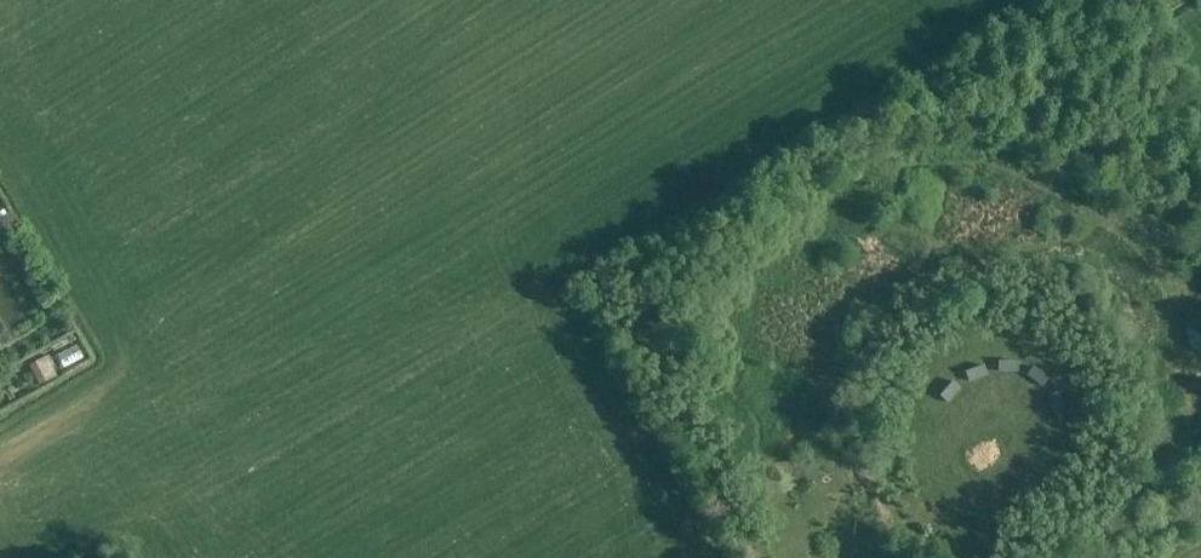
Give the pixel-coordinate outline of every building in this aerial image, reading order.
[(99,337),(77,348),(84,360),(106,349),(99,337)] [(49,359),(59,378),(71,371),(61,352),(49,359)]
